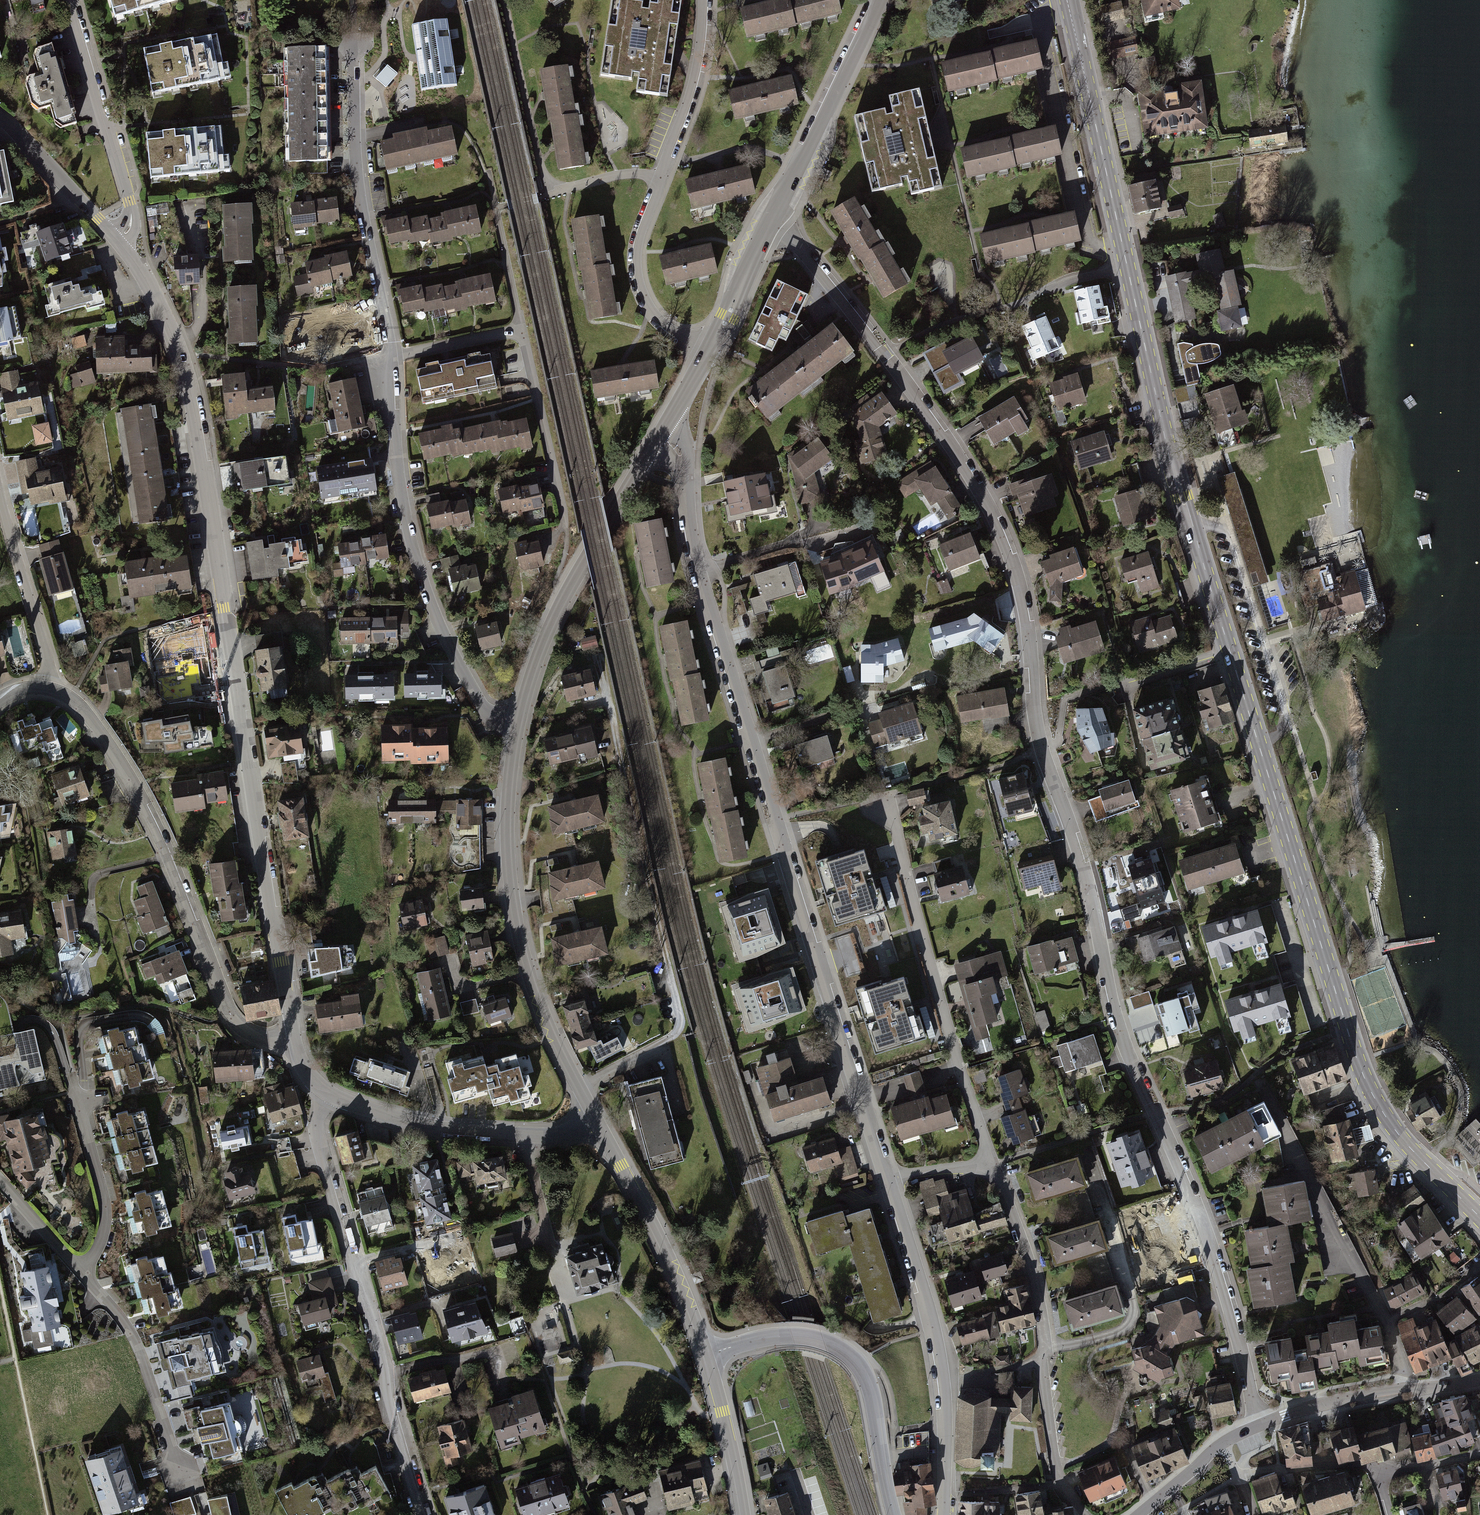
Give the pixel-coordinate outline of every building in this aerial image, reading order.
[(114,16),(168,0),(110,0),(114,16)] [(686,1),(681,0),(655,0),(653,13),(647,12),(648,5),(619,0),(615,0),(602,76),(634,81),(635,74),(643,75),(640,93),(670,98),(686,1)] [(742,7),(750,36),(844,9),(841,0),(765,0),(742,7)] [(1142,15),(1183,6),(1181,0),(1139,0),(1142,15)] [(1109,26),(1118,72),(1139,68),(1141,76),(1159,72),(1156,57),(1141,60),(1136,35),(1128,37),(1121,4),(1105,7),(1109,26)] [(451,19),(408,25),(418,95),(460,89),(451,19)] [(218,32),(144,46),(152,93),(227,78),(218,32)] [(1037,39),(942,59),(948,88),(1043,68),(1037,39)] [(75,122),(52,42),(34,47),(41,71),(29,74),(37,102),(48,99),(56,127),(75,122)] [(327,45),(285,45),(287,162),(329,162),(327,45)] [(567,64),(540,67),(546,118),(552,117),(558,168),(584,165),(578,109),(572,110),(567,64)] [(388,65),(375,81),(387,91),(400,75),(388,65)] [(790,74),(732,88),(738,116),(797,102),(790,74)] [(1183,89),(1140,96),(1146,135),(1209,126),(1202,79),(1182,81),(1183,89)] [(919,94),(888,102),(890,115),(851,122),(867,197),(907,188),(909,200),(943,192),(919,94)] [(391,138),(379,141),(385,167),(455,152),(449,124),(428,128),(427,124),(390,133),(391,138)] [(1057,124),(962,144),(968,173),(1063,153),(1057,124)] [(221,126),(147,131),(150,178),(224,173),(221,126)] [(1288,130),(1252,132),(1252,144),(1288,143),(1288,130)] [(748,164),(686,178),(693,209),(756,194),(748,164)] [(1157,178),(1131,182),(1136,211),(1162,206),(1157,178)] [(857,193),(832,208),(884,296),(909,281),(857,193)] [(316,201),(292,202),(292,229),(316,228),(316,223),(338,223),(337,195),(316,196),(316,201)] [(406,212),(382,217),(387,242),(407,238),(408,242),(428,238),(430,244),(481,233),(474,202),(439,209),(440,215),(429,217),(429,214),(407,218),(406,212)] [(251,205),(224,206),(226,248),(224,248),(225,261),(251,260),(249,216),(251,216),(251,205)] [(150,207),(151,229),(158,229),(157,216),(169,216),(169,206),(150,207)] [(1076,209),(981,230),(988,259),(1082,238),(1076,209)] [(599,213),(572,216),(578,267),(584,266),(590,317),(616,314),(610,258),(604,258),(599,213)] [(59,225),(37,232),(48,263),(70,255),(59,225)] [(710,242),(659,255),(666,284),(717,271),(710,242)] [(306,276),(292,278),(295,295),(315,292),(314,287),(331,284),(331,280),(352,277),(348,251),(303,257),(306,276)] [(1221,251),(1197,257),(1203,284),(1214,282),(1221,280),(1219,275),(1226,273),(1221,251)] [(197,256),(175,257),(175,271),(180,284),(198,283),(197,256)] [(1221,280),(1214,282),(1222,312),(1218,313),(1223,333),(1242,328),(1238,308),(1242,307),(1234,271),(1226,273),(1219,275),(1221,280)] [(1188,272),(1166,276),(1173,322),(1196,318),(1188,272)] [(420,282),(396,287),(401,311),(421,307),(422,312),(495,299),(490,274),(455,280),(455,284),(442,286),(442,283),(421,287),(420,282)] [(72,278),(50,285),(56,302),(45,305),(49,318),(102,302),(96,281),(75,288),(72,278)] [(808,297),(777,284),(746,345),(769,356),(777,344),(785,347),(808,297)] [(1100,284),(1074,290),(1081,323),(1107,318),(1100,284)] [(255,287),(229,288),(231,330),(229,331),(229,343),(255,342),(253,297),(255,297),(255,287)] [(0,307),(0,342),(21,338),(14,304),(0,307)] [(1047,317),(1022,327),(1036,360),(1061,349),(1047,317)] [(831,320),(744,387),(767,418),(855,350),(831,320)] [(125,335),(94,337),(96,372),(151,370),(149,343),(126,344),(125,335)] [(971,335),(939,353),(951,376),(984,358),(971,335)] [(1184,344),(1177,345),(1187,388),(1202,384),(1198,366),(1203,366),(1209,365),(1216,363),(1220,359),(1222,356),(1220,347),(1217,346),(1210,345),(1203,345),(1194,348),(1193,346),(1184,344)] [(489,349),(414,366),(422,402),(497,385),(489,349)] [(654,358),(590,368),(595,397),(658,387),(654,358)] [(87,362),(67,369),(74,388),(94,381),(87,362)] [(17,369),(1,372),(9,412),(42,405),(37,378),(20,381),(17,369)] [(1078,373),(1050,382),(1058,410),(1087,401),(1078,373)] [(244,375),(223,377),(226,413),(259,410),(259,413),(264,412),(265,414),(273,413),(272,408),(273,408),(271,389),(246,392),(244,375)] [(354,375),(329,380),(338,428),(363,423),(354,375)] [(1235,385),(1204,393),(1211,418),(1217,416),(1222,431),(1252,423),(1248,409),(1243,410),(1235,385)] [(1181,404),(1198,399),(1195,388),(1178,393),(1181,404)] [(897,415),(879,392),(850,411),(858,461),(886,456),(882,425),(897,415)] [(1014,397),(978,417),(995,446),(1016,434),(1018,437),(1032,429),(1014,397)] [(153,402),(120,406),(137,521),(169,517),(153,402)] [(526,415),(419,431),(423,458),(530,442),(526,415)] [(1106,431),(1070,440),(1078,469),(1114,460),(1106,431)] [(816,436),(788,455),(797,503),(821,499),(815,471),(834,459),(816,436)] [(287,455),(237,461),(240,489),(290,483),(287,455)] [(372,457),(317,465),(321,495),(376,487),(372,457)] [(34,458),(21,461),(30,505),(66,498),(60,466),(36,470),(34,458)] [(933,461),(897,482),(905,497),(919,488),(929,505),(935,501),(949,524),(964,515),(933,461)] [(764,467),(717,475),(724,509),(770,501),(764,467)] [(1051,472),(1010,486),(1013,497),(1018,495),(1025,515),(1055,504),(1052,495),(1058,493),(1051,472)] [(1230,475),(1218,479),(1252,588),(1268,583),(1234,474),(1230,475)] [(538,481),(498,487),(502,511),(542,504),(538,481)] [(1143,488),(1115,495),(1123,524),(1151,516),(1143,488)] [(467,496),(425,504),(430,529),(472,520),(467,496)] [(662,517),(633,522),(644,588),(674,582),(662,517)] [(968,530),(936,543),(948,571),(980,558),(968,530)] [(357,540),(339,541),(340,567),(367,566),(366,559),(387,558),(386,534),(371,535),(371,545),(357,546),(357,540)] [(263,538),(245,541),(250,581),(280,577),(279,569),(290,568),(289,563),(307,560),(306,549),(298,550),(296,539),(263,543),(263,538)] [(538,539),(515,543),(519,570),(543,566),(538,539)] [(842,551),(820,558),(830,594),(855,587),(885,575),(870,539),(842,551)] [(62,542),(38,548),(50,593),(74,587),(62,542)] [(1076,550),(1040,562),(1048,584),(1047,602),(1061,602),(1062,584),(1085,577),(1076,550)] [(1147,551),(1116,560),(1122,582),(1136,578),(1140,592),(1158,587),(1147,551)] [(184,553),(124,561),(128,593),(188,586),(184,553)] [(752,582),(729,588),(736,614),(751,610),(753,615),(770,611),(767,600),(804,590),(796,561),(750,573),(752,582)] [(476,563),(449,568),(453,591),(480,587),(476,563)] [(1332,564),(1304,571),(1311,596),(1326,592),(1328,597),(1316,600),(1322,623),(1365,611),(1355,572),(1341,576),(1343,585),(1338,586),(1332,564)] [(966,618),(927,629),(933,651),(972,642),(988,655),(1003,635),(972,613),(966,618)] [(1151,615),(1129,621),(1139,650),(1176,639),(1168,616),(1153,621),(1151,615)] [(395,616),(340,616),(340,642),(396,642),(395,616)] [(409,618),(398,618),(398,636),(409,636),(409,618)] [(687,619),(660,623),(668,676),(673,675),(681,724),(710,720),(702,670),(695,671),(687,619)] [(1096,620),(1055,632),(1063,660),(1104,649),(1096,620)] [(81,631),(80,621),(60,622),(61,632),(81,631)] [(496,621),(475,626),(480,647),(501,643),(496,621)] [(192,635),(161,638),(165,673),(196,670),(192,635)] [(583,650),(598,648),(597,638),(582,640),(583,650)] [(874,645),(860,645),(860,683),(883,683),(883,668),(904,661),(898,638),(874,645)] [(87,642),(75,644),(77,656),(88,654),(87,642)] [(283,644),(256,645),(259,689),(286,687),(283,644)] [(130,688),(127,659),(103,662),(106,691),(130,688)] [(787,665),(759,673),(770,712),(798,705),(787,665)] [(589,669),(560,676),(566,700),(595,693),(589,669)] [(441,672),(401,673),(401,698),(442,697),(441,672)] [(392,673),(342,674),(342,700),(393,699),(392,673)] [(1223,685),(1199,692),(1209,727),(1233,720),(1223,685)] [(1005,687),(957,695),(961,722),(1009,714),(1005,687)] [(1171,696),(1134,707),(1151,766),(1189,755),(1171,696)] [(882,719),(868,724),(878,749),(923,732),(911,699),(879,711),(882,719)] [(1077,709),(1077,730),(1090,754),(1116,745),(1115,734),(1112,734),(1103,709),(1077,709)] [(16,719),(26,747),(41,742),(44,751),(59,746),(56,736),(57,725),(54,726),(50,717),(37,722),(33,713),(16,719)] [(186,719),(132,729),(137,755),(210,750),(206,729),(187,732),(186,719)] [(298,723),(262,727),(266,756),(301,751),(298,723)] [(447,723),(381,724),(381,759),(448,758),(447,723)] [(591,726),(543,737),(549,762),(597,751),(591,726)] [(333,733),(322,734),(324,752),(334,752),(333,733)] [(835,759),(827,735),(794,745),(795,748),(782,752),(798,802),(813,798),(804,769),(835,759)] [(727,757),(699,762),(707,814),(713,814),(720,863),(750,858),(742,808),(735,809),(727,757)] [(305,773),(304,759),(281,760),(283,782),(300,781),(300,773),(305,773)] [(79,766),(51,774),(60,805),(89,796),(79,766)] [(196,778),(170,780),(172,811),(203,809),(202,800),(224,799),(222,768),(196,769),(196,778)] [(1025,776),(994,782),(1000,812),(1031,806),(1025,776)] [(1207,776),(1171,786),(1183,830),(1219,820),(1207,776)] [(1139,806),(1130,779),(1086,795),(1096,821),(1139,806)] [(597,794),(546,806),(553,832),(604,820),(597,794)] [(303,795),(278,797),(281,836),(306,834),(303,795)] [(0,798),(0,836),(18,834),(13,796),(0,798)] [(434,797),(390,798),(391,821),(435,820),(434,797)] [(481,798),(456,800),(457,829),(482,827),(481,798)] [(950,798),(921,804),(928,838),(958,832),(950,798)] [(71,828),(47,833),(52,861),(76,857),(71,828)] [(1236,841),(1180,857),(1189,889),(1245,873),(1236,841)] [(854,849),(815,860),(835,925),(888,909),(881,887),(877,888),(865,849),(855,851),(854,849)] [(1155,854),(1111,866),(1116,882),(1136,877),(1142,900),(1165,893),(1155,854)] [(1053,855),(1014,865),(1020,890),(1042,885),(1045,897),(1063,892),(1053,855)] [(599,859),(550,868),(554,894),(603,886),(599,859)] [(236,860),(208,861),(210,894),(218,894),(220,917),(248,915),(246,882),(238,883),(236,860)] [(962,864),(934,871),(941,897),(969,890),(962,864)] [(153,879),(136,885),(141,900),(132,903),(142,931),(168,921),(153,879)] [(481,885),(460,887),(462,910),(483,908),(481,885)] [(746,896),(721,908),(738,963),(756,957),(784,945),(767,889),(746,896)] [(74,892),(52,895),(59,942),(81,939),(74,892)] [(424,899),(400,902),(403,928),(427,925),(424,899)] [(1261,906),(1201,924),(1211,957),(1216,955),(1221,970),(1234,966),(1230,951),(1250,945),(1254,959),(1269,954),(1264,939),(1270,937),(1261,906)] [(0,912),(0,954),(13,952),(11,938),(27,936),(23,908),(0,912)] [(602,924),(545,937),(552,965),(608,952),(602,924)] [(1173,926),(1136,936),(1143,961),(1180,950),(1173,926)] [(487,932),(465,935),(470,965),(492,962),(487,932)] [(1069,935),(1028,947),(1036,975),(1077,962),(1069,935)] [(444,938),(429,939),(430,955),(445,954),(444,938)] [(339,944),(317,946),(319,973),(342,971),(339,944)] [(189,972),(180,947),(151,957),(160,982),(189,972)] [(1000,950),(953,964),(977,1043),(994,1038),(988,1021),(1000,1017),(993,994),(998,992),(995,981),(1008,977),(1000,950)] [(438,967),(418,971),(427,1018),(448,1013),(438,967)] [(769,975),(734,991),(747,1033),(768,1027),(805,1011),(791,968),(769,975)] [(891,974),(854,985),(874,1050),(927,1034),(920,1012),(916,1014),(904,974),(892,978),(891,974)] [(1284,980),(1224,998),(1234,1030),(1239,1029),(1244,1043),(1257,1039),(1253,1025),(1273,1019),(1277,1033),(1292,1028),(1287,1013),(1293,1011),(1284,980)] [(274,981),(240,986),(244,1019),(279,1014),(274,981)] [(341,999),(315,1002),(319,1031),(362,1026),(358,990),(340,992),(341,999)] [(582,996),(563,1002),(576,1045),(595,1039),(582,996)] [(506,997),(481,1005),(488,1026),(513,1018),(506,997)] [(478,999),(461,1001),(463,1015),(480,1013),(478,999)] [(1174,999),(1152,1006),(1162,1040),(1185,1032),(1174,999)] [(1046,1009),(1035,1013),(1041,1031),(1051,1028),(1046,1009)] [(129,1023),(108,1029),(114,1051),(106,1053),(110,1069),(118,1067),(123,1086),(155,1077),(148,1055),(145,1056),(140,1040),(134,1042),(129,1023)] [(0,1035),(0,1090),(44,1080),(32,1028),(0,1035)] [(619,1030),(590,1042),(598,1062),(627,1049),(619,1030)] [(1093,1032),(1057,1044),(1067,1073),(1103,1061),(1093,1032)] [(1332,1046),(1293,1060),(1306,1094),(1345,1080),(1332,1046)] [(250,1048),(213,1052),(216,1079),(253,1076),(250,1048)] [(494,1062),(485,1064),(491,1085),(487,1086),(492,1104),(509,1099),(510,1102),(530,1096),(527,1084),(530,1083),(527,1072),(521,1073),(515,1051),(493,1058),(494,1062)] [(461,1057),(445,1061),(449,1075),(446,1076),(453,1100),(473,1094),(472,1091),(487,1086),(491,1085),(485,1064),(482,1054),(461,1060),(461,1057)] [(791,1055),(756,1065),(772,1121),(832,1103),(823,1073),(798,1081),(791,1055)] [(408,1071),(366,1057),(359,1078),(406,1094),(409,1085),(404,1084),(408,1071)] [(1218,1058),(1184,1066),(1191,1095),(1225,1086),(1218,1058)] [(1020,1068),(998,1075),(1004,1094),(999,1095),(1005,1113),(1001,1114),(1008,1136),(1029,1129),(1019,1096),(1029,1093),(1020,1068)] [(920,1071),(902,1076),(910,1099),(891,1105),(901,1138),(955,1121),(945,1090),(927,1096),(920,1071)] [(660,1075),(630,1083),(652,1166),(682,1158),(660,1075)] [(293,1083),(263,1092),(271,1119),(301,1111),(293,1083)] [(1431,1093),(1405,1107),(1419,1131),(1444,1116),(1431,1093)] [(1264,1099),(1193,1134),(1211,1170),(1282,1134),(1264,1099)] [(142,1106),(117,1113),(123,1133),(114,1135),(119,1152),(125,1150),(131,1171),(159,1163),(142,1106)] [(1348,1107),(1321,1113),(1332,1163),(1359,1157),(1348,1107)] [(0,1113),(0,1139),(4,1138),(13,1173),(26,1187),(35,1180),(26,1167),(51,1163),(40,1108),(9,1117),(8,1111),(0,1113)] [(243,1125),(220,1130),(224,1147),(246,1142),(243,1125)] [(363,1126),(339,1134),(347,1162),(372,1155),(363,1126)] [(1139,1131),(1108,1141),(1122,1185),(1154,1175),(1139,1131)] [(836,1135),(802,1143),(810,1173),(834,1166),(838,1180),(858,1174),(853,1154),(842,1157),(836,1135)] [(1079,1154),(1023,1171),(1033,1201),(1088,1184),(1079,1154)] [(500,1155),(472,1160),(477,1187),(505,1182),(500,1155)] [(287,1170),(290,1181),(301,1179),(296,1156),(281,1159),(283,1170),(287,1170)] [(438,1158),(410,1164),(423,1223),(451,1217),(438,1158)] [(248,1163),(223,1171),(230,1197),(255,1189),(248,1163)] [(1376,1168),(1356,1171),(1359,1195),(1380,1192),(1376,1168)] [(945,1177),(919,1185),(928,1212),(938,1209),(947,1238),(999,1222),(992,1201),(976,1206),(970,1187),(950,1193),(945,1177)] [(1303,1177),(1261,1186),(1268,1221),(1243,1227),(1251,1263),(1245,1265),(1253,1304),(1297,1295),(1289,1259),(1296,1257),(1288,1222),(1312,1217),(1303,1177)] [(1452,1242),(1417,1186),(1393,1201),(1406,1222),(1399,1226),(1421,1261),(1452,1242)] [(160,1187),(133,1194),(143,1233),(170,1226),(160,1187)] [(382,1188),(359,1193),(369,1234),(392,1229),(382,1188)] [(842,1208),(809,1217),(818,1250),(847,1241),(870,1320),(902,1311),(872,1206),(844,1214),(842,1208)] [(1175,1210),(1145,1219),(1161,1270),(1190,1262),(1175,1210)] [(310,1213),(283,1217),(289,1258),(317,1254),(310,1213)] [(1100,1216),(1045,1232),(1055,1264),(1110,1248),(1100,1216)] [(262,1225),(233,1229),(239,1270),(268,1265),(262,1225)] [(512,1234),(491,1238),(494,1254),(516,1249),(512,1234)] [(452,1242),(427,1248),(433,1274),(458,1268),(452,1242)] [(599,1242),(566,1251),(576,1290),(610,1281),(599,1242)] [(1458,1245),(1450,1252),(1461,1265),(1469,1258),(1458,1245)] [(1001,1252),(980,1257),(984,1276),(1006,1270),(1001,1252)] [(162,1254),(131,1261),(140,1297),(150,1295),(154,1313),(184,1306),(179,1285),(170,1288),(162,1254)] [(401,1254),(376,1260),(382,1287),(407,1282),(401,1254)] [(53,1264),(18,1269),(31,1349),(66,1343),(53,1264)] [(974,1271),(944,1279),(951,1305),(981,1297),(974,1271)] [(1413,1272),(1383,1288),(1393,1307),(1423,1292),(1413,1272)] [(312,1296),(296,1301),(302,1324),(330,1316),(324,1294),(333,1291),(329,1277),(308,1282),(312,1296)] [(1464,1287),(1479,1313),(1479,1277),(1464,1287)] [(1116,1280),(1062,1297),(1073,1329),(1126,1311),(1116,1280)] [(1007,1302),(997,1304),(1004,1331),(1035,1323),(1025,1284),(1004,1289),(1007,1302)] [(1154,1340),(1131,1348),(1134,1366),(1157,1380),(1175,1375),(1169,1348),(1174,1341),(1207,1335),(1199,1301),(1186,1295),(1154,1306),(1161,1328),(1154,1340)] [(1457,1296),(1439,1312),(1457,1332),(1475,1316),(1457,1296)] [(477,1298),(441,1308),(450,1342),(487,1332),(477,1298)] [(414,1310),(391,1316),(397,1341),(421,1336),(414,1310)] [(1293,1334),(1266,1338),(1272,1379),(1289,1376),(1291,1389),(1319,1384),(1316,1367),(1341,1364),(1340,1356),(1357,1353),(1359,1363),(1386,1358),(1380,1321),(1359,1324),(1357,1313),(1328,1318),(1330,1327),(1306,1331),(1309,1345),(1295,1347),(1293,1334)] [(993,1314),(951,1324),(956,1347),(998,1337),(993,1314)] [(1436,1317),(1399,1334),(1415,1369),(1448,1354),(1457,1373),(1472,1366),(1458,1336),(1447,1341),(1436,1317)] [(1460,1334),(1475,1362),(1479,1359),(1479,1326),(1479,1324),(1460,1334)] [(212,1327),(158,1342),(170,1386),(224,1371),(212,1327)] [(316,1354),(296,1359),(302,1381),(316,1377),(320,1392),(332,1389),(328,1374),(322,1375),(316,1354)] [(579,1354),(562,1356),(564,1367),(580,1364),(579,1354)] [(444,1367),(407,1377),(413,1401),(451,1391),(444,1367)] [(1230,1378),(1206,1383),(1214,1417),(1237,1412),(1230,1378)] [(992,1395),(958,1394),(957,1461),(998,1462),(999,1418),(1031,1419),(1032,1385),(1013,1385),(1013,1401),(992,1401),(992,1395)] [(534,1390),(487,1405),(500,1447),(522,1441),(520,1435),(546,1427),(534,1390)] [(255,1391),(172,1412),(178,1435),(197,1430),(204,1458),(268,1442),(255,1391)] [(1430,1431),(1413,1435),(1418,1460),(1435,1455),(1435,1454),(1475,1439),(1468,1417),(1474,1414),(1466,1394),(1432,1406),(1442,1430),(1430,1434),(1430,1431)] [(1198,1409),(1207,1407),(1204,1395),(1195,1398),(1198,1409)] [(1163,1432),(1132,1444),(1145,1475),(1188,1457),(1169,1410),(1156,1415),(1163,1432)] [(462,1418),(437,1424),(445,1456),(470,1450),(462,1418)] [(1355,1423),(1331,1430),(1340,1461),(1358,1455),(1360,1461),(1394,1451),(1396,1461),(1413,1456),(1404,1421),(1386,1424),(1358,1433),(1355,1423)] [(1284,1428),(1287,1463),(1313,1461),(1310,1426),(1284,1428)] [(118,1446),(84,1457),(103,1513),(137,1502),(118,1446)] [(1115,1457),(1078,1471),(1089,1498),(1125,1483),(1115,1457)] [(699,1458),(659,1468),(670,1508),(697,1501),(695,1493),(708,1490),(699,1458)] [(930,1461),(908,1465),(909,1469),(896,1471),(894,1471),(897,1492),(900,1492),(905,1491),(906,1492),(907,1493),(909,1494),(911,1494),(912,1493),(914,1501),(907,1503),(909,1514),(926,1514),(927,1501),(934,1500),(930,1461)] [(762,1480),(773,1476),(769,1462),(758,1466),(762,1480)] [(274,1492),(286,1514),(289,1514),(296,1511),(298,1514),(309,1514),(335,1502),(342,1514),(388,1491),(375,1466),(357,1475),(352,1466),(322,1481),(317,1470),(274,1492)] [(1458,1467),(1436,1473),(1444,1501),(1465,1495),(1458,1467)] [(1345,1470),(1303,1482),(1312,1514),(1354,1503),(1345,1470)] [(1283,1491),(1277,1471),(1255,1478),(1267,1514),(1295,1505),(1290,1489),(1283,1491)] [(514,1485),(523,1514),(530,1514),(567,1504),(558,1472),(514,1485)] [(600,1492),(608,1514),(635,1514),(631,1502),(646,1497),(640,1478),(600,1492)] [(444,1495),(450,1514),(494,1514),(485,1484),(444,1495)] [(763,1496),(769,1514),(796,1514),(789,1489),(763,1496)] [(1015,1496),(1019,1514),(1075,1514),(1073,1505),(1044,1511),(1039,1491),(1015,1496)] [(210,1497),(213,1514),(234,1514),(231,1493),(210,1497)] [(1190,1509),(1192,1514),(1234,1514),(1225,1494),(1206,1499),(1190,1509)] [(170,1503),(174,1514),(189,1514),(195,1513),(189,1497),(170,1503)] [(959,1500),(959,1514),(999,1514),(1000,1501),(959,1500)] [(1420,1501),(1403,1506),(1405,1514),(1425,1514),(1420,1501)]
